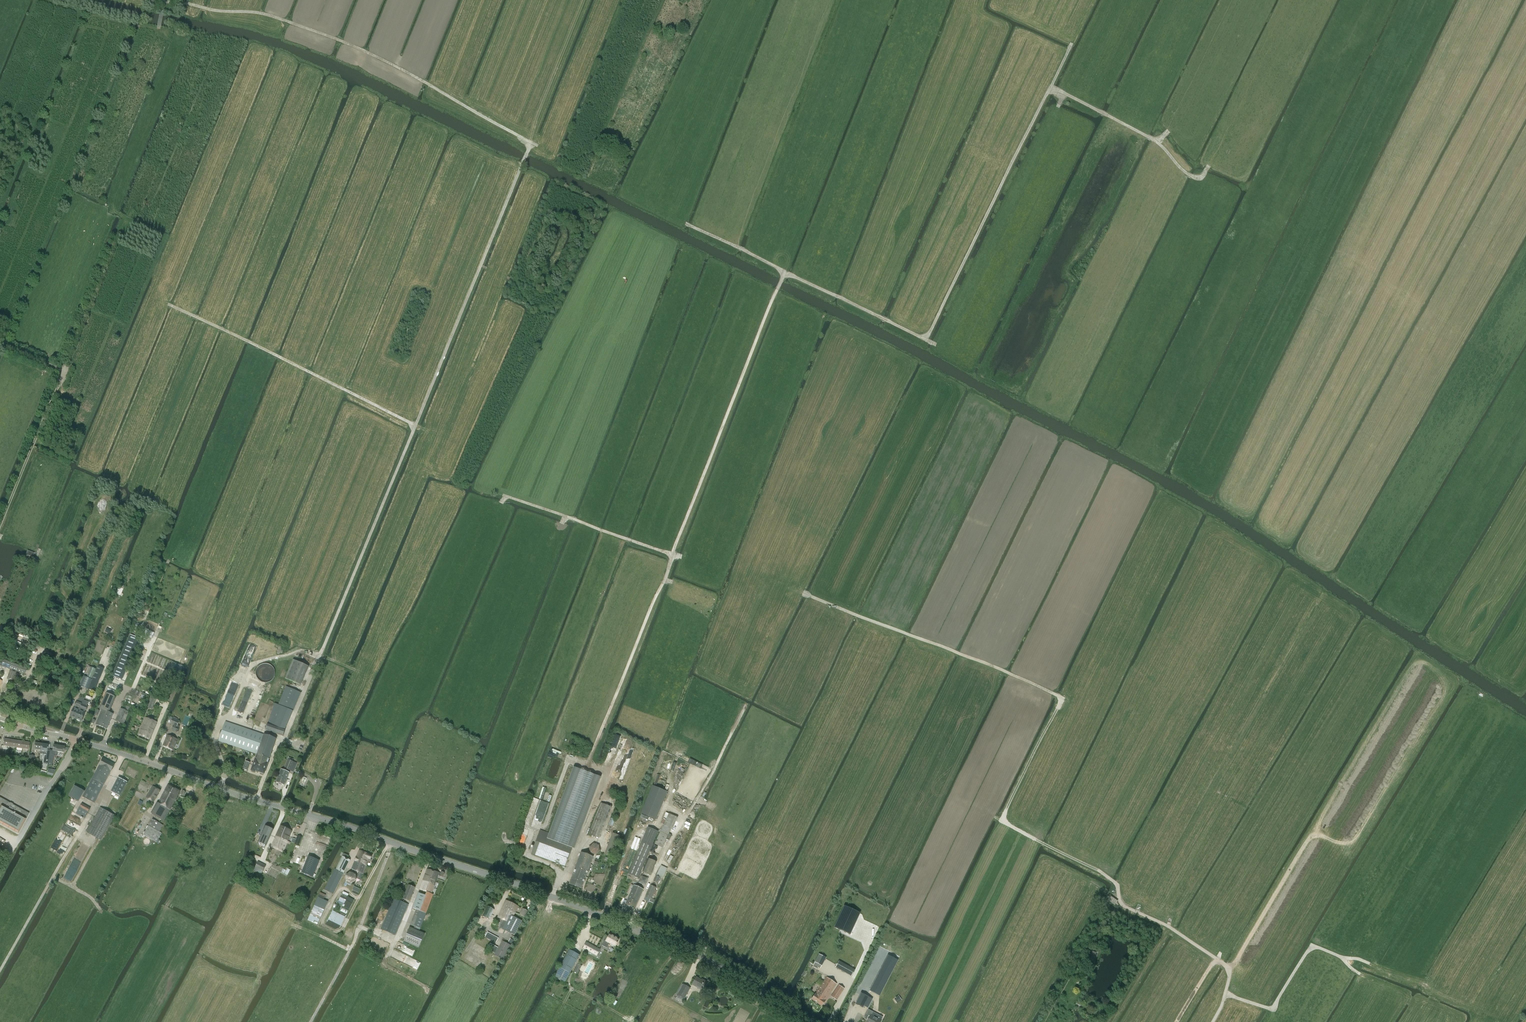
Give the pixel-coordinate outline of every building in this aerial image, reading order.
[(121,679),(135,645),(138,638),(134,637),(130,635),(113,676),(121,679)] [(4,660),(2,666),(24,675),(26,669),(4,660)] [(300,685),(309,666),(294,660),(285,678),(300,685)] [(174,661),(170,668),(181,674),(184,667),(174,661)] [(92,678),(96,669),(91,667),(87,676),(92,678)] [(94,692),(103,671),(98,668),(89,689),(94,692)] [(14,681),(17,673),(10,670),(7,679),(14,681)] [(84,676),(80,685),(88,689),(92,679),(84,676)] [(282,685),(274,703),(265,730),(283,736),(285,729),(284,729),(300,692),(289,687),(282,685)] [(108,710),(110,711),(116,697),(107,693),(100,709),(102,710),(102,709),(107,712),(108,710)] [(76,719),(84,700),(79,698),(78,702),(76,702),(75,706),(76,706),(75,708),(74,708),(70,716),(76,719)] [(244,699),(240,708),(244,710),(248,701),(244,699)] [(84,700),(76,719),(82,721),(85,713),(84,712),(85,710),(86,710),(88,706),(87,706),(88,702),(84,700)] [(121,708),(116,721),(124,724),(129,712),(124,710),(125,707),(124,706),(123,708),(121,708)] [(105,722),(109,723),(113,714),(109,712),(110,711),(108,710),(107,712),(102,709),(102,710),(98,718),(105,721),(105,722)] [(157,722),(146,717),(139,735),(150,739),(157,722)] [(105,721),(98,718),(96,724),(107,729),(109,723),(105,722),(105,721)] [(180,726),(178,725),(180,721),(173,718),(170,723),(174,725),(172,730),(177,732),(179,728),(180,726)] [(261,762),(267,765),(276,739),(264,734),(264,735),(226,722),(219,741),(257,754),(253,765),(258,767),(259,766),(260,766),(261,762)] [(616,752),(621,736),(615,734),(611,747),(613,748),(612,750),(616,752)] [(173,750),(177,739),(167,735),(163,746),(173,750)] [(40,754),(46,755),(48,745),(41,744),(40,754)] [(56,756),(57,752),(60,752),(64,753),(64,750),(64,748),(64,747),(61,746),(53,745),(53,751),(50,750),(49,758),(48,764),(48,765),(52,766),(54,756),(56,756)] [(100,765),(111,771),(114,765),(103,758),(100,765)] [(279,775),(287,779),(289,773),(286,771),(286,769),(290,770),(294,762),(288,760),(283,770),(281,769),(279,775)] [(264,773),(267,765),(261,762),(260,766),(259,766),(258,767),(253,765),(251,770),(255,772),(255,770),(260,772),(260,773),(263,774),(264,773)] [(108,778),(111,771),(100,765),(96,771),(108,778)] [(565,866),(598,776),(573,767),(549,833),(540,830),(531,853),(565,866)] [(108,778),(96,771),(92,778),(83,797),(95,803),(108,778)] [(284,785),(287,779),(279,775),(276,782),(284,785)] [(120,796),(127,782),(118,777),(111,791),(120,796)] [(617,792),(619,786),(610,783),(608,788),(617,792)] [(75,785),(69,796),(77,800),(83,790),(75,785)] [(158,802),(170,809),(180,791),(168,785),(158,802)] [(153,786),(143,803),(148,806),(151,801),(153,802),(160,790),(153,786)] [(642,814),(640,817),(647,820),(649,817),(655,819),(667,792),(653,786),(641,813),(642,814)] [(18,833),(29,813),(13,805),(13,804),(10,803),(0,798),(0,823),(18,833)] [(537,823),(540,824),(547,803),(533,799),(530,809),(526,823),(531,824),(532,821),(537,823)] [(164,821),(170,809),(158,802),(152,815),(164,821)] [(85,818),(90,808),(82,803),(76,813),(85,818)] [(599,838),(612,807),(602,803),(589,834),(599,838)] [(101,840),(115,815),(100,807),(86,832),(101,840)] [(669,813),(655,844),(662,847),(677,817),(669,813)] [(157,842),(161,833),(162,833),(159,832),(163,825),(159,823),(152,819),(143,835),(157,842)] [(282,852),(292,830),(281,825),(271,847),(282,852)] [(266,845),(273,829),(265,826),(258,842),(266,845)] [(638,878),(657,832),(647,828),(628,874),(638,878)] [(606,847),(613,849),(613,850),(618,852),(623,837),(611,833),(606,847)] [(316,848),(327,850),(329,841),(318,838),(316,848)] [(632,840),(629,848),(634,850),(637,842),(632,840)] [(595,855),(600,851),(599,845),(593,843),(588,847),(590,853),(595,855)] [(355,860),(366,865),(369,859),(371,859),(372,856),(359,850),(355,860)] [(587,873),(593,857),(581,852),(575,868),(587,873)] [(308,856),(301,872),(313,877),(319,860),(308,856)] [(335,869),(344,873),(350,860),(347,859),(342,856),(335,869)] [(650,875),(656,862),(648,859),(642,872),(650,875)] [(360,880),(366,865),(355,860),(351,868),(352,869),(358,872),(356,877),(357,878),(360,880)] [(258,861),(255,867),(263,871),(266,865),(258,861)] [(660,865),(656,875),(662,878),(666,868),(660,865)] [(581,888),(587,873),(575,868),(569,884),(581,888)] [(344,873),(335,869),(324,890),(333,894),(344,873)] [(431,894),(438,875),(443,877),(444,873),(441,871),(440,873),(427,869),(420,890),(426,892),(427,892),(431,894)] [(356,880),(356,874),(350,872),(345,875),(346,881),(351,884),(352,884),(356,880)] [(645,885),(647,879),(641,877),(639,883),(645,885)] [(402,891),(399,898),(403,900),(403,899),(409,901),(415,887),(408,885),(405,892),(402,891)] [(635,908),(639,898),(643,889),(633,885),(632,886),(633,886),(627,901),(624,900),(623,903),(625,904),(635,908)] [(650,885),(645,897),(650,899),(649,901),(653,903),(655,900),(651,898),(656,888),(650,885)] [(427,892),(426,892),(425,895),(419,893),(413,908),(416,909),(410,924),(420,928),(424,918),(425,915),(433,894),(431,894),(427,892)] [(338,900),(336,903),(349,909),(350,907),(350,908),(352,903),(354,900),(342,894),(338,901),(338,900)] [(318,897),(308,920),(318,925),(328,901),(324,899),(318,897)] [(395,935),(408,905),(394,898),(381,929),(395,935)] [(513,911),(515,912),(518,906),(506,900),(503,907),(513,912),(513,911)] [(335,903),(333,908),(346,914),(348,910),(336,903),(335,903)] [(485,905),(480,915),(489,919),(494,909),(485,905)] [(844,906),(834,927),(850,935),(860,913),(844,906)] [(513,911),(513,912),(503,907),(498,917),(504,920),(500,928),(514,935),(522,921),(513,916),(515,912),(513,911)] [(525,917),(528,911),(522,908),(519,915),(525,917)] [(332,911),(326,925),(335,929),(340,928),(345,917),(332,911)] [(419,948),(425,933),(410,927),(403,941),(419,948)] [(496,943),(498,938),(485,930),(482,935),(496,943)] [(609,944),(611,945),(611,944),(615,946),(619,939),(609,934),(608,937),(607,936),(602,945),(606,948),(609,944)] [(503,960),(511,945),(502,941),(494,955),(503,960)] [(597,955),(599,950),(586,942),(583,948),(597,955)] [(495,953),(498,947),(490,943),(487,949),(495,953)] [(395,950),(392,957),(418,970),(421,963),(400,953),(400,952),(395,950)] [(569,950),(555,976),(565,982),(579,956),(579,955),(569,950)] [(818,955),(815,961),(822,965),(826,959),(826,958),(818,955)] [(851,976),(855,970),(839,961),(835,967),(851,976)] [(578,964),(573,971),(577,974),(582,966),(578,964)] [(879,996),(891,974),(881,968),(869,991),(879,996)] [(696,977),(692,985),(703,991),(708,983),(704,981),(703,981),(696,977)] [(827,977),(818,991),(816,994),(815,993),(811,999),(814,1001),(815,1002),(816,1003),(817,1003),(822,1006),(836,985),(836,984),(827,977)] [(684,999),(690,988),(683,984),(677,995),(684,999)] [(836,1000),(844,989),(839,985),(831,996),(836,1000)] [(861,993),(855,1004),(863,1008),(868,997),(861,993)] [(882,1017),(868,1009),(865,1016),(869,1018),(867,1021),(880,1021),(881,1020),(882,1017)]
